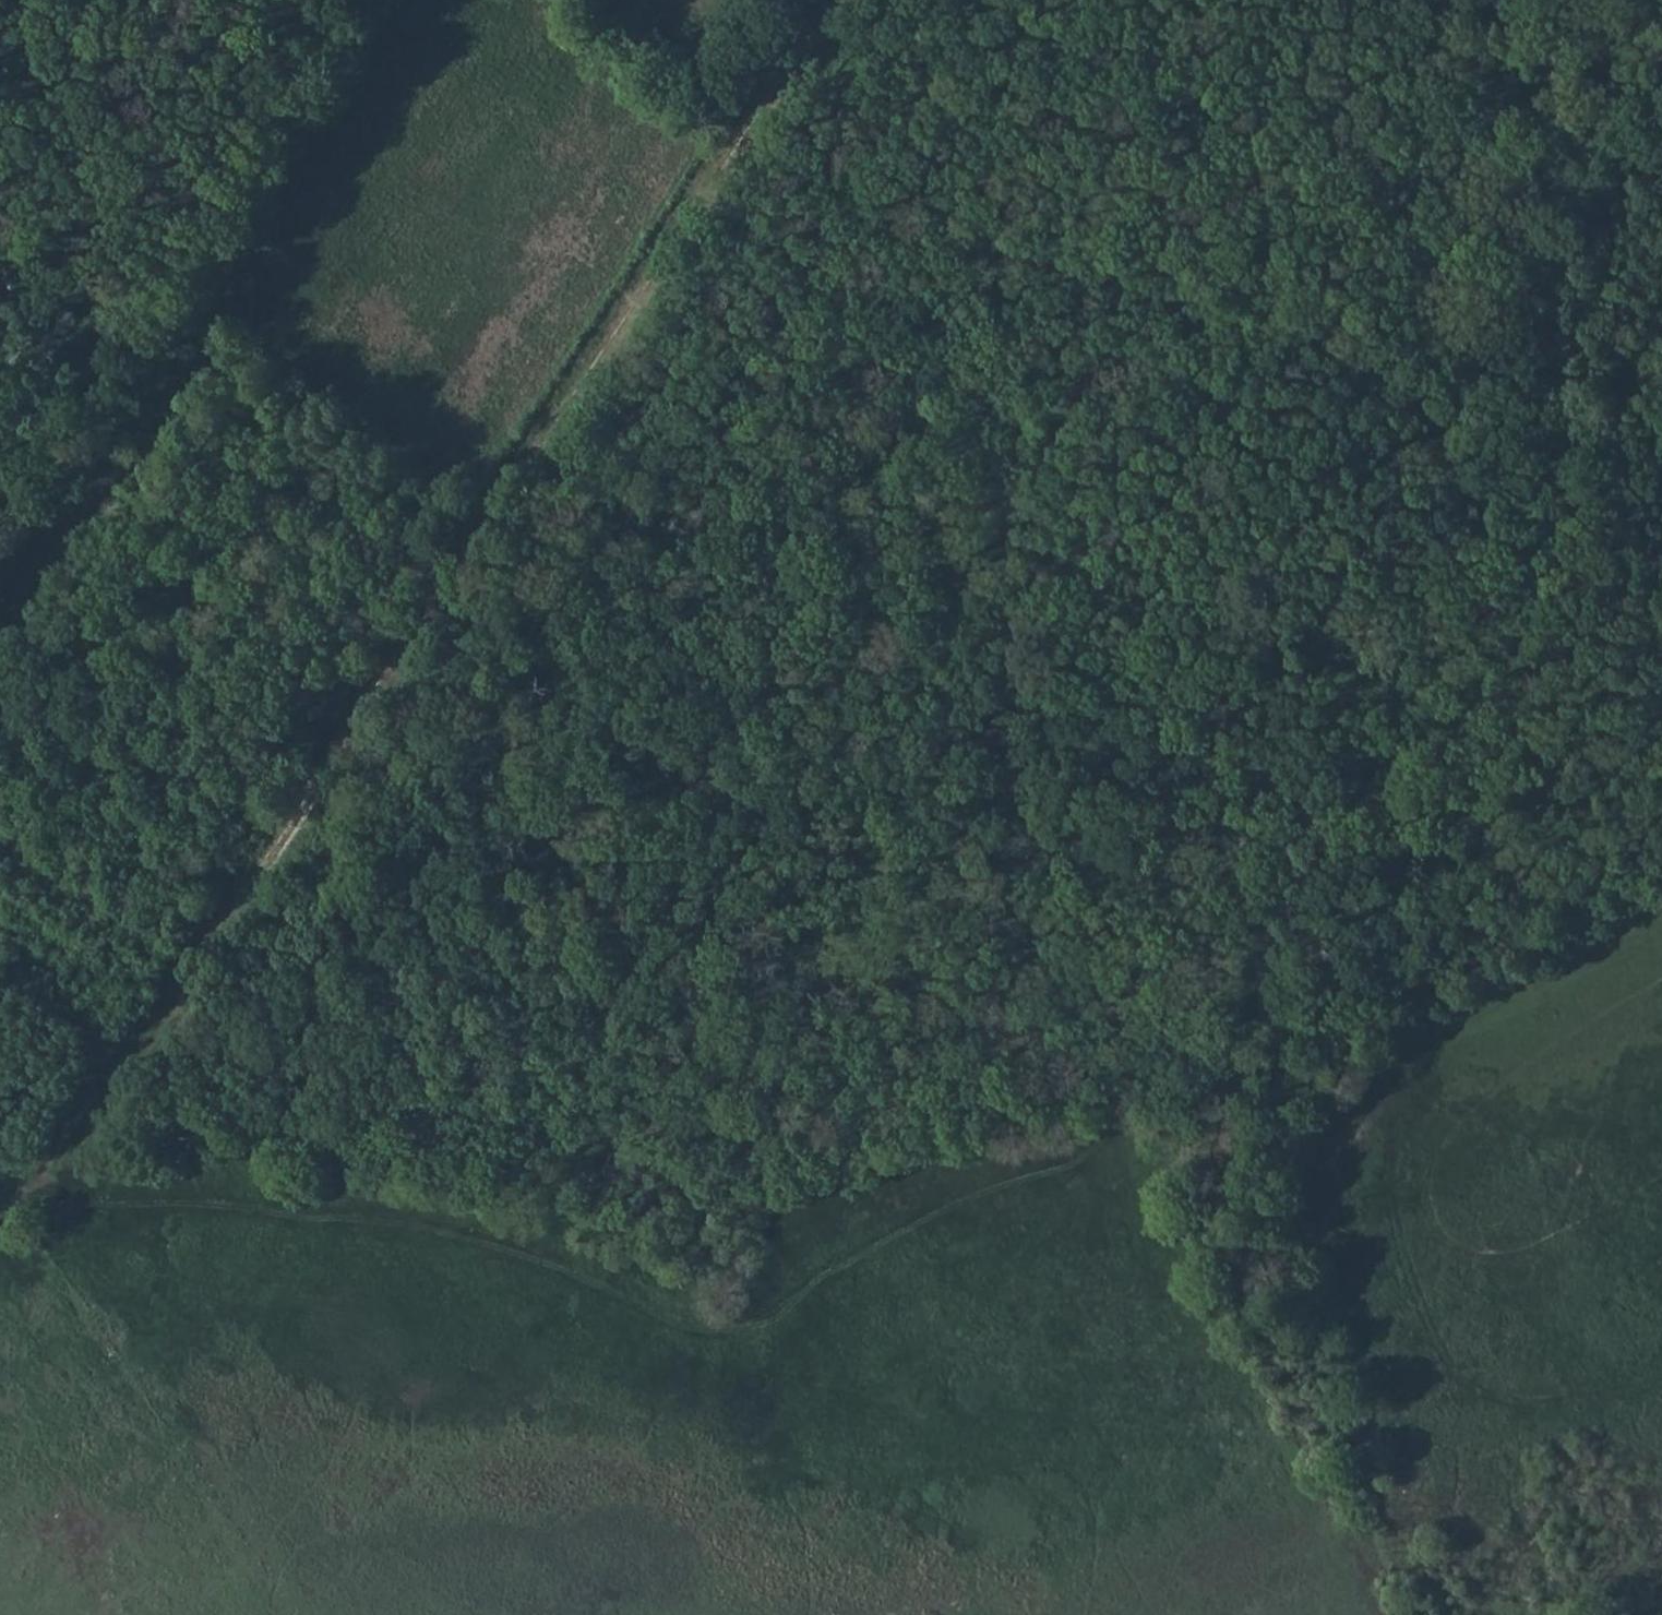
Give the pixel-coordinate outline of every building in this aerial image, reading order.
[(1325,945),(1321,960),(1336,965),(1340,950),(1325,945)]
